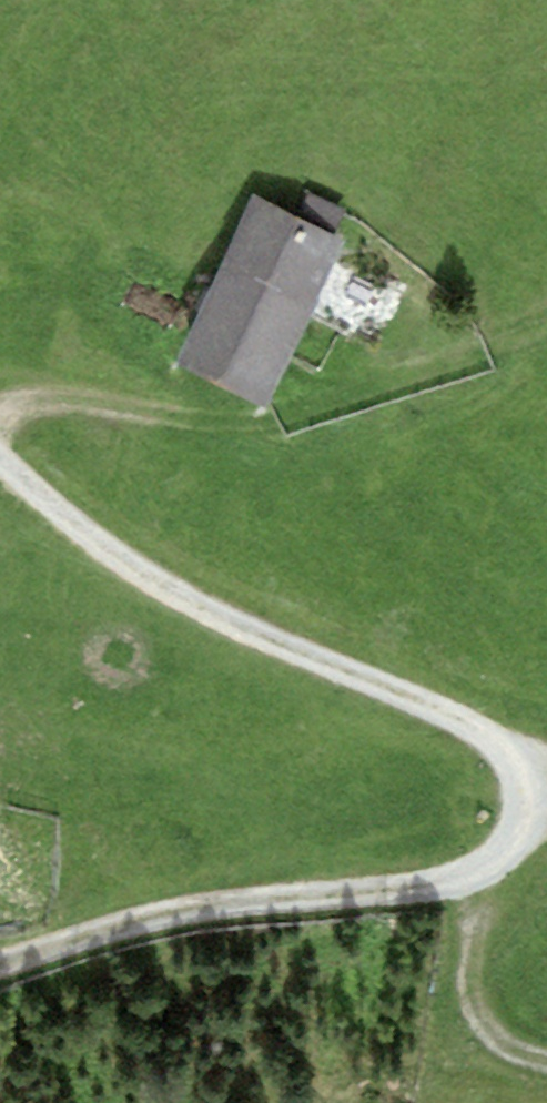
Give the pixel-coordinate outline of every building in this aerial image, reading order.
[(335,244),(258,209),(188,359),(265,395),(335,244)]
